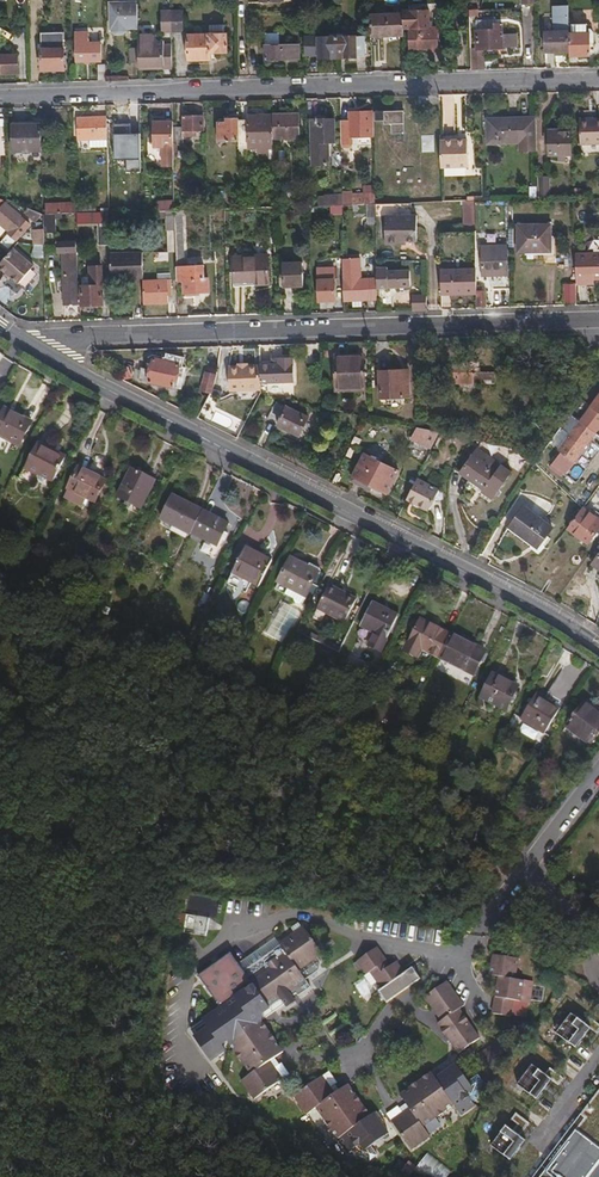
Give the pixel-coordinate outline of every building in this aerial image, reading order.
[(122,31),(137,31),(136,4),(111,5),(112,31),(115,34),(121,33),(122,31)] [(545,31),(546,52),(569,51),(569,24),(568,5),(554,5),(555,31),(545,31)] [(182,31),(182,10),(169,11),(170,31),(182,31)] [(428,10),(403,10),(403,14),(403,29),(409,29),(429,28),(428,10)] [(160,32),(170,31),(169,11),(160,11),(160,32)] [(403,35),(403,29),(403,14),(370,14),(370,33),(386,33),(386,35),(403,35)] [(587,27),(587,23),(569,24),(569,51),(570,55),(590,54),(590,41),(594,41),(594,32),(590,27),(587,27)] [(503,48),(503,47),(502,34),(502,24),(493,24),(493,30),(477,30),(477,49),(503,48)] [(437,51),(436,28),(429,28),(409,29),(410,52),(437,51)] [(41,71),(63,70),(62,33),(41,33),(41,71)] [(278,33),(263,34),(264,45),(279,45),(278,33)] [(210,52),(226,52),(225,35),(187,34),(188,60),(207,60),(210,57),(210,52)] [(517,47),(516,34),(502,34),(503,47),(517,47)] [(163,69),(162,44),(162,36),(137,36),(137,70),(163,69)] [(330,54),(337,54),(337,37),(317,38),(318,58),(330,58),(330,54)] [(356,40),(355,37),(337,37),(337,54),(346,54),(346,58),(357,57),(356,56),(365,56),(365,40),(356,40)] [(100,45),(89,45),(89,42),(74,42),(75,62),(100,62),(100,45)] [(163,69),(171,69),(170,44),(162,44),(163,69)] [(299,59),(299,45),(279,45),(264,45),(265,60),(299,59)] [(19,74),(18,55),(0,56),(0,75),(19,74)] [(105,81),(104,63),(96,63),(96,81),(105,81)] [(384,124),(404,124),(403,111),(375,111),(375,120),(384,120),(384,124)] [(226,123),(219,123),(219,142),(239,141),(239,120),(238,112),(237,112),(226,112),(226,123)] [(351,136),(372,136),(371,112),(349,112),(350,119),(340,119),(340,143),(351,143),(351,136)] [(297,113),(272,114),(272,115),(272,138),(298,138),(297,113)] [(248,120),(239,120),(239,141),(239,149),(273,149),(272,138),(272,115),(248,116),(248,120)] [(183,116),(183,127),(173,127),(173,144),(183,144),(183,131),(186,131),(187,137),(196,137),(196,131),(203,131),(203,116),(183,116)] [(77,140),(107,140),(106,117),(77,118),(77,140)] [(536,151),(536,148),(535,118),(502,119),(490,119),(490,134),(487,134),(487,144),(519,143),(519,151),(536,151)] [(598,144),(598,118),(579,118),(579,144),(598,144)] [(116,139),(138,139),(137,120),(112,120),(112,132),(116,132),(116,139)] [(327,142),(335,142),(334,120),(311,120),(312,160),(328,159),(327,142)] [(163,167),(174,166),(173,144),(173,127),(173,122),(153,122),(153,147),(162,147),(163,167)] [(14,151),(42,151),(41,125),(24,125),(24,129),(14,129),(14,151)] [(557,132),(557,130),(549,130),(549,133),(545,133),(545,144),(550,144),(550,154),(570,154),(569,132),(557,132)] [(434,136),(422,136),(422,151),(434,151),(434,136)] [(468,143),(458,143),(458,140),(440,140),(441,168),(469,167),(468,143)] [(549,184),(537,184),(538,188),(538,200),(550,199),(549,184)] [(350,193),(341,193),(341,196),(342,206),(360,205),(373,204),(373,195),(361,195),(361,199),(350,200),(350,193)] [(323,197),(324,207),(342,206),(341,196),(323,197)] [(462,201),(462,224),(476,224),(476,201),(462,201)] [(30,225),(6,204),(0,210),(0,225),(9,233),(8,234),(16,241),(30,225)] [(76,205),(72,205),(71,204),(47,204),(47,214),(76,213),(76,205)] [(36,223),(43,215),(30,209),(25,214),(36,223)] [(167,211),(167,224),(175,225),(175,224),(175,211),(167,211)] [(99,225),(109,225),(109,213),(90,213),(76,213),(77,226),(99,225)] [(407,241),(417,241),(417,216),(386,216),(386,245),(400,245),(400,241),(407,241)] [(549,250),(549,236),(549,224),(517,224),(517,251),(526,250),(549,250)] [(99,246),(110,246),(109,225),(99,225),(99,246)] [(44,245),(43,229),(34,229),(34,245),(44,245)] [(8,250),(16,241),(8,234),(7,233),(0,241),(0,243),(8,250)] [(64,306),(78,306),(75,242),(57,243),(57,253),(63,253),(64,306)] [(34,266),(14,248),(6,257),(0,264),(0,268),(19,284),(34,266)] [(482,268),(507,268),(507,251),(482,251),(482,268)] [(133,278),(143,278),(142,252),(110,253),(110,276),(133,275),(133,278)] [(598,279),(598,253),(575,253),(576,280),(593,280),(598,279)] [(254,284),(268,283),(267,254),(232,254),(233,280),(253,280),(254,284)] [(204,266),(183,266),(183,257),(176,257),(177,280),(183,280),(184,297),(194,297),(194,293),(209,292),(208,278),(204,278),(204,266)] [(368,279),(360,280),(360,259),(343,259),(344,300),(369,299),(368,279)] [(284,286),(303,286),(302,263),(283,264),(284,286)] [(319,300),(336,301),(334,266),(318,266),(319,300)] [(411,271),(389,271),(389,266),(377,267),(378,287),(411,287),(411,271)] [(82,306),(103,306),(102,267),(91,267),(91,285),(81,285),(82,306)] [(443,295),(477,294),(477,268),(442,269),(443,295)] [(143,302),(168,302),(167,280),(143,280),(143,302)] [(565,304),(575,304),(575,284),(564,284),(565,304)] [(413,311),(428,310),(428,295),(413,295),(413,311)] [(182,365),(184,356),(167,352),(165,361),(153,358),(151,370),(141,367),(139,378),(148,380),(149,381),(174,386),(179,364),(182,365)] [(6,377),(14,364),(2,357),(0,361),(0,373),(6,377)] [(337,388),(364,387),(362,357),(335,358),(337,388)] [(278,364),(271,365),(260,365),(260,383),(293,382),(292,358),(278,358),(278,364)] [(479,372),(479,361),(461,361),(461,366),(447,365),(447,384),(462,384),(463,383),(492,384),(492,372),(479,372)] [(184,365),(182,365),(179,364),(174,386),(179,387),(184,365)] [(229,391),(261,390),(260,383),(260,365),(248,366),(239,366),(229,366),(229,391)] [(381,398),(411,396),(409,369),(379,371),(381,398)] [(210,392),(215,374),(205,371),(201,390),(210,392)] [(266,386),(266,394),(284,395),(284,386),(266,386)] [(526,408),(536,407),(535,396),(526,396),(526,408)] [(300,435),(308,417),(276,400),(267,419),(300,435)] [(590,408),(598,414),(598,408),(593,403),(591,407),(590,408)] [(574,462),(598,428),(598,414),(590,408),(559,450),(574,462)] [(15,423),(2,418),(0,422),(0,439),(20,449),(32,426),(17,418),(15,423)] [(432,448),(437,439),(429,435),(424,444),(432,448)] [(495,498),(513,471),(479,447),(462,472),(471,479),(484,488),(483,490),(495,498)] [(45,453),(35,448),(31,455),(41,460),(45,453)] [(50,484),(62,462),(45,453),(41,460),(31,455),(24,469),(50,484)] [(387,492),(398,472),(366,455),(352,479),(371,489),(374,485),(387,492)] [(47,489),(50,484),(24,469),(22,475),(47,489)] [(98,507),(110,485),(80,469),(69,491),(98,507)] [(140,514),(155,484),(134,473),(119,502),(140,514)] [(471,479),(467,485),(480,494),(483,490),(484,488),(471,479)] [(427,511),(438,491),(417,480),(407,499),(427,511)] [(495,498),(483,490),(480,494),(492,502),(495,498)] [(160,523),(191,539),(192,536),(203,514),(173,498),(160,523)] [(536,549),(552,529),(525,506),(509,525),(536,549)] [(598,529),(598,519),(583,507),(568,527),(589,543),(598,529)] [(217,549),(229,527),(203,514),(192,536),(217,549)] [(257,586),(270,561),(244,548),(231,573),(239,577),(257,586)] [(301,606),(318,574),(290,559),(273,590),(301,606)] [(344,598),(329,590),(327,594),(342,602),(344,598)] [(344,598),(342,602),(327,594),(312,621),(320,625),(325,616),(345,626),(356,604),(344,598)] [(383,652),(401,619),(374,604),(363,626),(378,634),(371,646),(383,652)] [(426,652),(443,662),(455,639),(425,622),(408,653),(421,661),(426,652)] [(477,681),(490,659),(455,639),(443,662),(477,681)] [(510,716),(524,692),(499,679),(486,703),(510,716)] [(556,726),(572,701),(547,685),(531,711),(556,726)] [(598,740),(598,716),(586,706),(570,729),(594,747),(598,740)] [(335,734),(340,725),(331,720),(326,730),(335,734)] [(191,910),(189,900),(176,904),(180,918),(173,920),(174,926),(184,923),(183,919),(195,916),(193,910),(191,910)] [(321,958),(326,955),(308,927),(283,944),(285,946),(267,958),(262,950),(242,963),(234,952),(201,974),(223,1006),(192,1027),(209,1052),(219,1054),(227,1048),(223,1043),(228,1040),(252,1075),(242,1081),(255,1100),(283,1081),(271,1063),(285,1053),(262,1020),(264,1013),(272,1008),(270,1006),(283,997),(287,1003),(290,1007),(298,1001),(294,996),(291,992),(296,989),(299,993),(301,996),(314,988),(309,981),(323,971),(324,962),(321,958)] [(283,944),(279,938),(262,950),(267,958),(285,946),(283,944)] [(386,962),(388,961),(379,948),(358,962),(366,975),(372,971),(379,983),(383,989),(406,974),(399,962),(390,968),(386,962)] [(529,982),(532,962),(505,958),(502,977),(510,979),(507,1000),(506,1007),(505,1016),(522,1018),(523,1010),(524,1002),(534,1004),(537,983),(529,982)] [(363,977),(371,989),(379,983),(372,971),(366,975),(363,977)] [(468,1013),(471,1011),(455,986),(430,1002),(447,1027),(444,1029),(464,1058),(487,1043),(468,1013)] [(262,1020),(287,1003),(283,997),(270,1006),(272,1008),(264,1013),(262,1020)] [(587,1023),(575,1014),(560,1033),(580,1049),(595,1029),(598,1033),(598,1021),(593,1016),(587,1023)] [(489,1065),(506,1049),(497,1040),(480,1056),(489,1065)] [(553,1068),(548,1074),(536,1065),(521,1085),(540,1101),(555,1081),(562,1086),(567,1079),(553,1068)] [(484,1082),(474,1088),(463,1070),(447,1080),(452,1087),(447,1090),(438,1078),(405,1098),(415,1112),(396,1124),(417,1155),(435,1142),(428,1131),(459,1110),(466,1121),(480,1112),(477,1108),(483,1104),(489,1090),(484,1082)] [(353,1087),(341,1095),(328,1075),(297,1096),(310,1115),(321,1107),(351,1154),(355,1151),(358,1157),(373,1163),(381,1158),(374,1149),(392,1137),(382,1121),(375,1126),(371,1121),(375,1118),(353,1087)] [(536,1176),(598,1176),(598,1093),(536,1176)] [(524,1135),(534,1123),(519,1111),(513,1119),(521,1125),(516,1131),(509,1124),(494,1144),(515,1160),(530,1141),(531,1140),(524,1135)] [(451,1168),(425,1152),(413,1171),(423,1176),(445,1176),(451,1168)]
